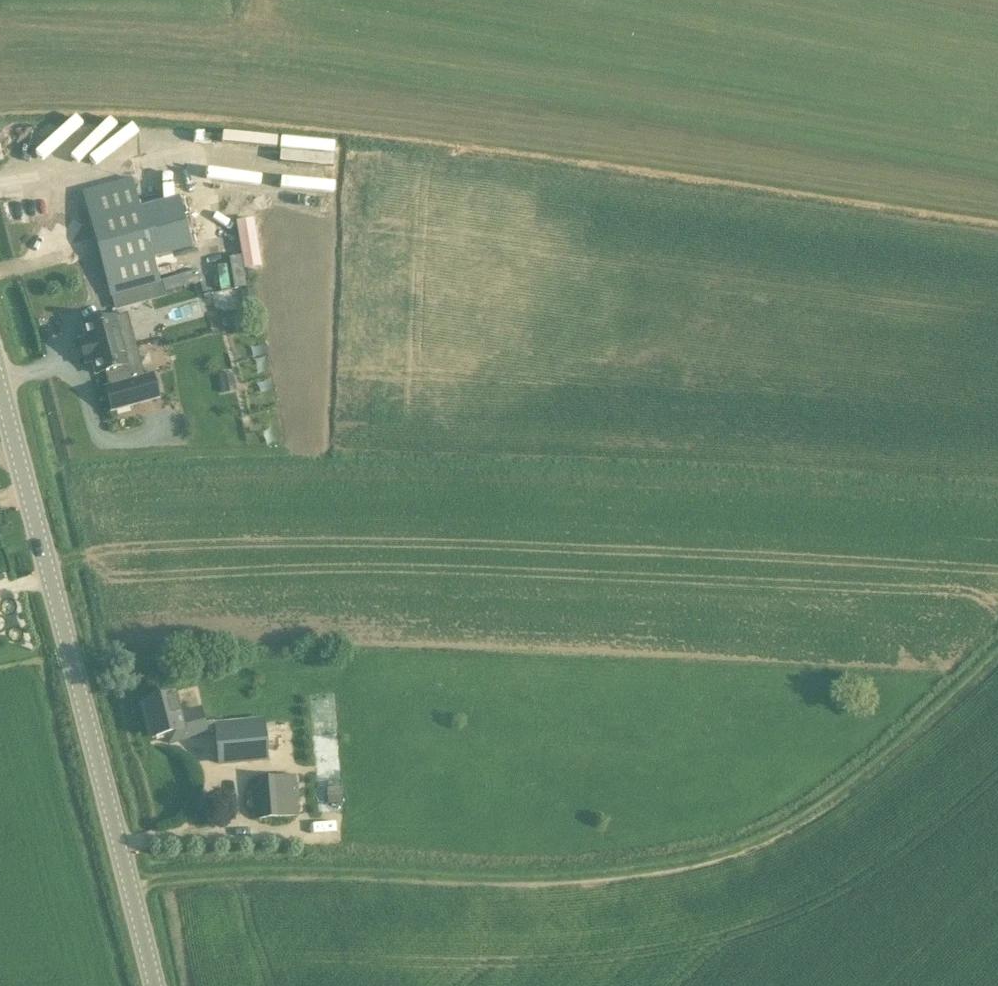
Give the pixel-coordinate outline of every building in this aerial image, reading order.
[(130,117),(66,144),(70,154),(134,127),(130,117)] [(160,285),(152,256),(140,210),(131,179),(83,192),(108,283),(112,298),(160,285)] [(230,180),(220,185),(245,232),(255,227),(230,180)] [(199,283),(196,271),(162,281),(165,293),(199,283)] [(97,319),(86,321),(87,326),(84,327),(87,339),(80,341),(86,363),(92,362),(96,373),(106,371),(110,388),(107,389),(113,411),(158,398),(151,376),(132,382),(127,366),(128,365),(124,350),(134,348),(130,335),(120,337),(115,318),(98,323),(97,319)] [(144,710),(141,711),(143,721),(147,720),(152,740),(182,731),(185,742),(204,737),(198,714),(179,719),(174,697),(143,706),(144,710)] [(264,727),(214,731),(218,766),(267,762),(264,727)] [(254,778),(257,817),(299,814),(296,775),(254,778)]
